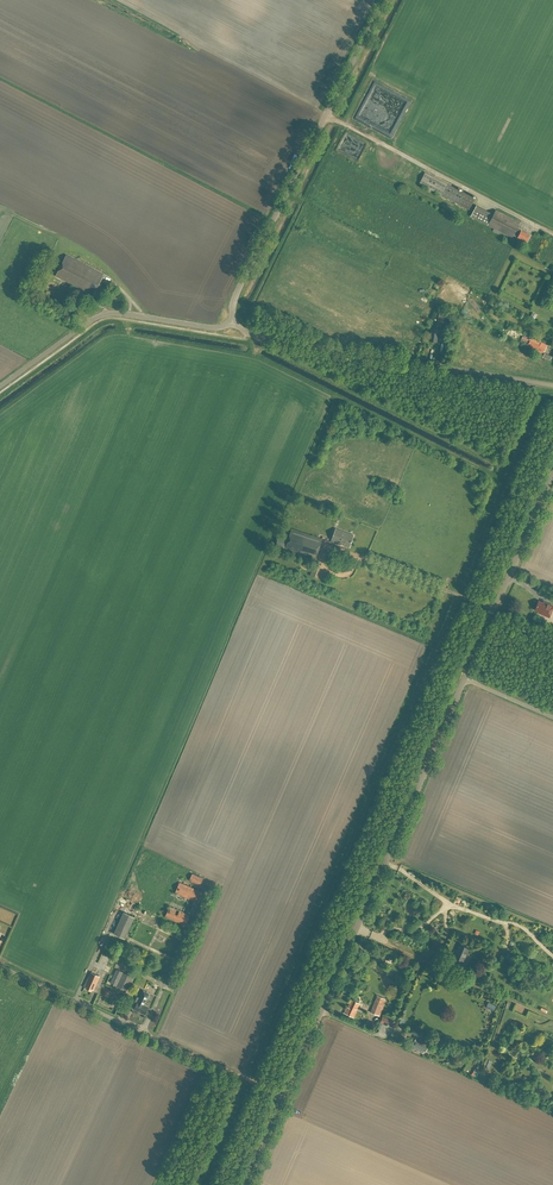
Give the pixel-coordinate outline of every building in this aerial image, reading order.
[(365,149),(367,143),(356,138),(355,143),(352,142),(350,146),(359,150),(360,147),(365,149)] [(419,184),(469,210),(475,199),(425,172),(419,184)] [(526,243),(530,235),(522,230),(522,229),(518,227),(521,222),(496,210),(493,215),(488,225),(512,238),(514,235),(517,237),(517,239),(521,241),(522,240),(526,243)] [(93,294),(104,274),(66,255),(55,276),(85,292),(86,290),(93,294)] [(441,339),(442,334),(431,332),(430,341),(436,342),(437,338),(441,339)] [(543,354),(547,345),(541,342),(540,343),(531,338),(527,345),(543,354)] [(315,559),(322,539),(291,529),(289,534),(280,531),(275,546),(307,556),(315,559)] [(340,533),(335,531),(331,542),(341,546),(342,544),(344,545),(343,546),(349,548),(354,535),(341,531),(340,533)] [(318,565),(314,564),(310,575),(315,577),(318,565)] [(535,609),(539,611),(539,613),(549,617),(552,609),(552,606),(545,603),(545,604),(538,601),(535,609)] [(191,873),(189,881),(200,885),(203,878),(191,873)] [(179,883),(175,893),(195,901),(200,891),(179,883)] [(190,915),(170,907),(165,917),(185,925),(190,915)] [(114,934),(125,939),(135,917),(123,912),(114,934)] [(454,957),(460,959),(459,962),(458,962),(456,968),(464,971),(466,964),(463,963),(469,948),(461,945),(457,953),(456,952),(454,957)] [(110,982),(127,990),(133,977),(117,969),(110,982)] [(93,990),(100,976),(91,972),(85,986),(86,986),(86,988),(91,991),(92,989),(93,990)] [(135,1006),(133,1009),(145,1014),(149,1005),(144,1002),(145,1000),(149,993),(143,990),(139,997),(140,998),(138,1002),(135,1000),(133,1005),(135,1006)] [(377,995),(370,1012),(379,1016),(386,999),(377,995)] [(356,1012),(360,1004),(351,1000),(348,1007),(346,1006),(343,1013),(354,1018),(356,1012)] [(513,1010),(528,1016),(531,1008),(516,1002),(513,1010)] [(380,1022),(387,1025),(389,1019),(383,1016),(380,1022)] [(425,1051),(429,1043),(416,1037),(411,1047),(423,1053),(423,1051),(425,1051)] [(475,1069),(473,1076),(477,1078),(479,1073),(480,1074),(481,1072),(475,1069)]
